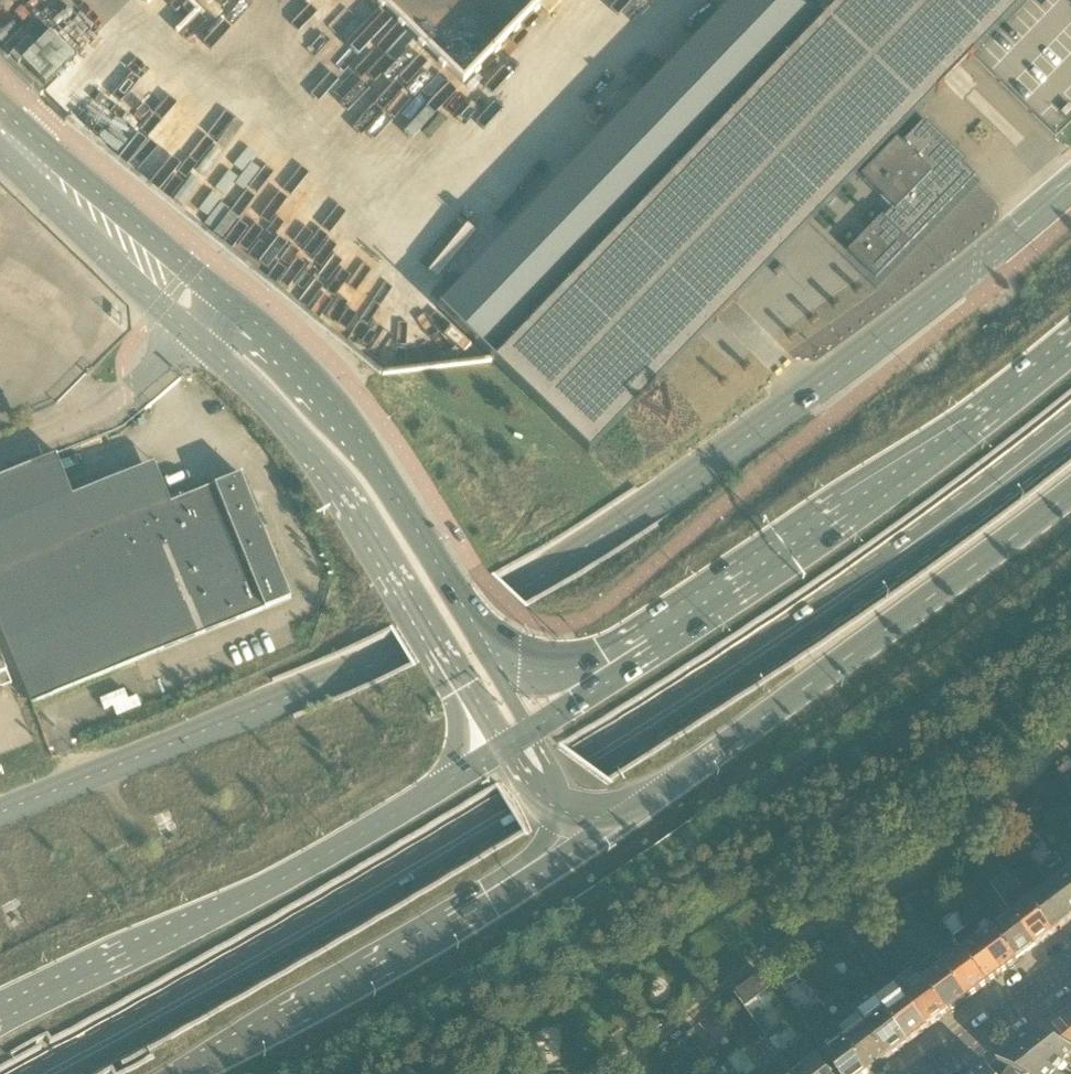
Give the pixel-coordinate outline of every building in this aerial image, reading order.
[(893,209),(884,217),(882,215),(847,251),(876,279),(904,249),(898,241),(902,237),(910,244),(975,176),(952,154),(955,150),(924,120),(900,145),(896,140),(892,144),(888,141),(934,93),(937,95),(974,57),(971,54),(1024,0),(843,0),(824,20),(803,0),(734,0),(733,0),(295,0),(523,219),(438,307),(493,360),(588,452),(720,315),(856,174),(893,209)] [(44,85),(72,55),(48,32),(20,62),(44,85)] [(753,348),(773,367),(790,348),(778,336),(770,345),(762,338),(753,348)] [(33,466),(32,464),(0,477),(0,626),(32,704),(291,600),(241,475),(65,546),(33,466)] [(12,684),(0,655),(0,687),(1,687),(10,684),(11,685),(12,684)] [(1055,932),(1027,895),(1012,874),(994,887),(1037,945),(1055,932)] [(1069,874),(1064,877),(1051,887),(1070,914),(1070,876),(1069,874)] [(1018,960),(1037,945),(994,887),(979,899),(983,905),(980,907),(996,930),(1018,960)] [(1070,920),(1070,914),(1051,887),(1037,898),(1032,892),(1027,895),(1055,932),(1070,920)] [(981,941),(980,941),(958,912),(944,923),(947,926),(945,927),(988,985),(1004,972),(981,941)] [(988,985),(945,927),(932,937),(951,963),(944,968),(968,1000),(988,985)] [(1017,960),(1018,960),(996,930),(981,941),(1004,972),(1019,962),(1017,960)] [(948,1014),(968,1000),(944,968),(924,983),(948,1014)] [(869,1073),(846,1041),(849,1039),(799,972),(779,987),(828,1054),(826,1056),(840,1073),(867,1073),(869,1073)] [(757,979),(740,992),(749,1003),(765,990),(757,979)] [(948,1014),(924,983),(906,996),(905,997),(928,1029),(948,1014)] [(898,984),(877,1000),(909,1043),(928,1029),(905,997),(906,996),(898,984)] [(889,1058),(909,1043),(877,1000),(859,1013),(868,1025),(866,1026),(889,1058)] [(1063,1018),(1062,1018),(1070,1023),(1070,1011),(1063,1018)] [(1062,1018),(1041,1032),(1070,1047),(1070,1023),(1062,1018)] [(797,1028),(793,1022),(768,1040),(790,1071),(792,1073),(832,1073),(797,1028)] [(866,1026),(849,1039),(846,1041),(869,1073),(889,1058),(866,1026)] [(1041,1032),(1037,1029),(1017,1045),(1039,1056),(1035,1063),(1052,1072),(1054,1070),(1062,1063),(1070,1068),(1070,1047),(1041,1032)] [(790,1071),(768,1040),(749,1055),(748,1055),(762,1072),(764,1073),(792,1073),(790,1071)] [(1010,1067),(1011,1066),(1026,1073),(1063,1073),(1054,1070),(1052,1072),(1035,1063),(1039,1056),(1017,1045),(997,1060),(1010,1067)] [(671,1064),(677,1073),(682,1073),(708,1060),(701,1048),(671,1064)] [(738,1073),(764,1073),(762,1072),(748,1055),(749,1055),(745,1049),(729,1061),(738,1073)]
